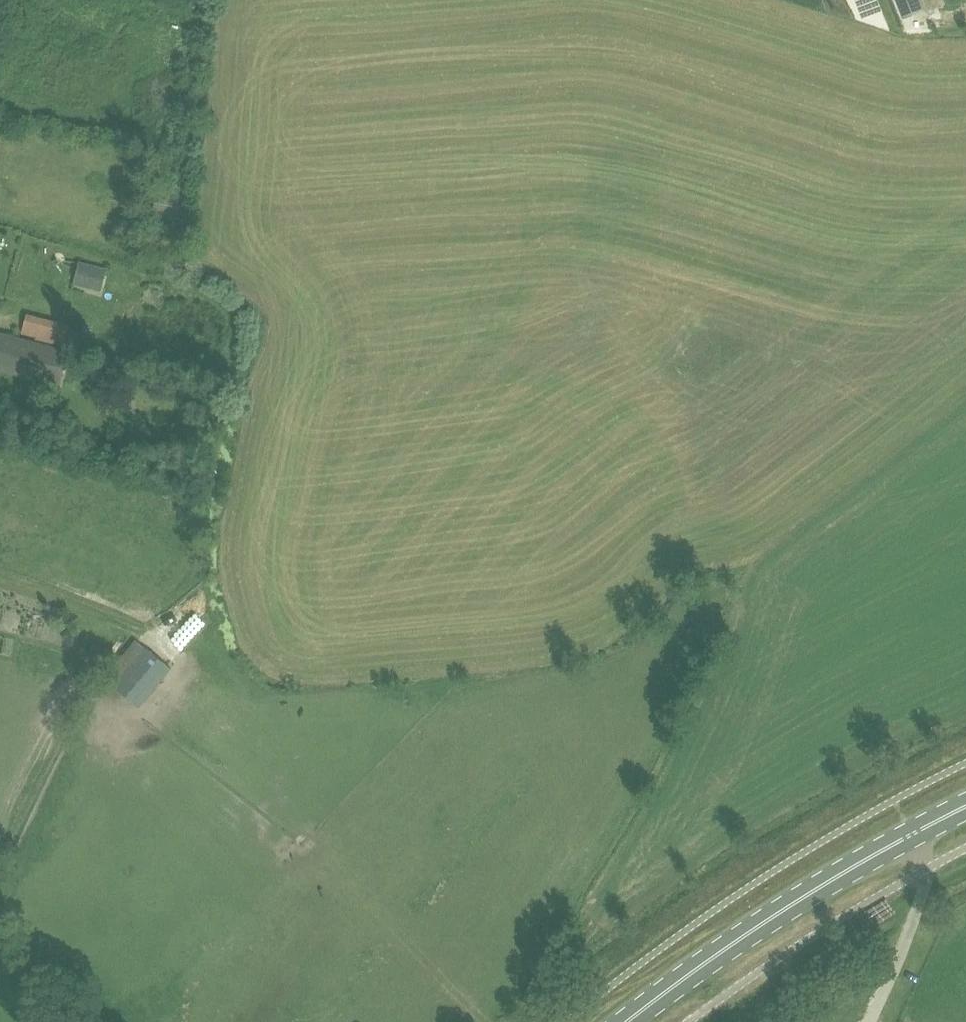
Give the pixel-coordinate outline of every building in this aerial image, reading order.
[(108,269),(80,260),(73,283),(102,291),(108,269)] [(68,325),(26,315),(21,334),(35,338),(35,339),(63,346),(68,325)] [(61,386),(70,352),(0,333),(0,370),(61,386)] [(136,639),(105,677),(114,684),(112,686),(139,708),(171,669),(136,639)]
